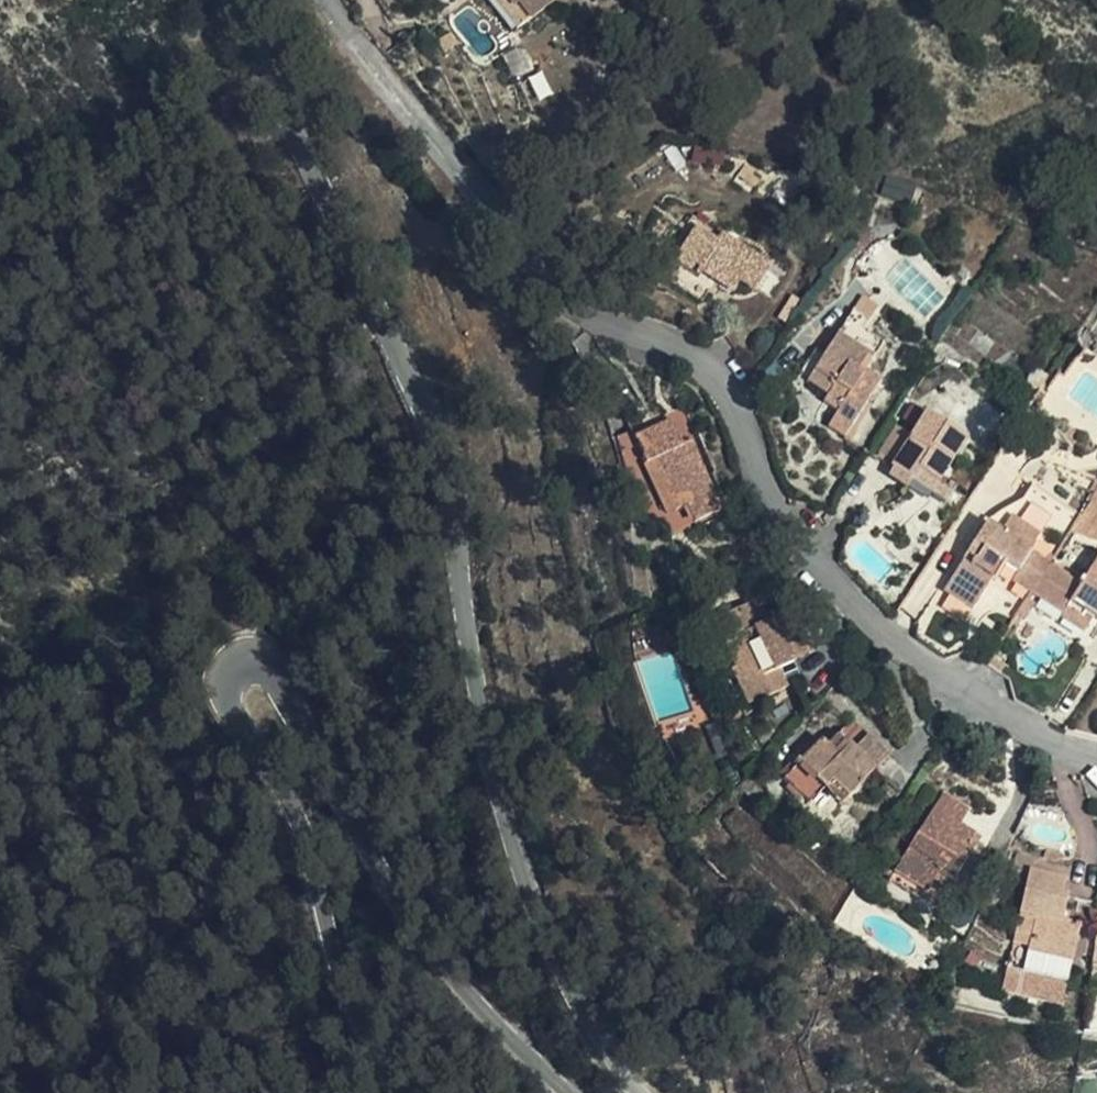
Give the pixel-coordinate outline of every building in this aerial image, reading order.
[(706,215),(692,204),(676,192),(653,224),(675,241),(682,232),(707,252),(712,245),(730,258),(736,249),(747,233),(715,207),(714,206),(706,215)] [(700,195),(692,204),(706,215),(714,206),(700,195)] [(747,233),(736,249),(751,259),(770,233),(756,222),(747,233)] [(846,278),(856,264),(845,257),(836,272),(846,278)] [(811,347),(799,365),(796,368),(808,379),(794,395),(812,408),(861,342),(849,331),(867,302),(847,292),(861,268),(856,264),(846,278),(836,272),(796,336),(811,347)] [(784,353),(799,365),(811,347),(796,336),(784,353)] [(887,441),(909,458),(938,419),(896,386),(879,408),(865,398),(847,425),(859,434),(855,439),(877,455),(887,441)] [(658,462),(677,508),(682,506),(691,524),(719,511),(693,445),(689,447),(676,415),(662,422),(641,429),(637,420),(622,426),(623,483),(647,471),(645,468),(658,462)] [(917,466),(909,458),(887,441),(877,455),(906,480),(917,466)] [(664,513),(677,508),(658,462),(645,468),(647,471),(664,513)] [(1002,472),(976,502),(991,513),(1001,521),(1025,490),(1002,472)] [(1075,531),(1096,540),(1096,487),(1095,486),(1075,531)] [(1080,511),(1059,493),(1040,521),(1049,526),(1065,532),(1080,511)] [(976,502),(966,517),(979,527),(991,513),(976,502)] [(971,566),(995,585),(1017,555),(979,527),(966,517),(953,509),(922,555),(919,553),(908,571),(931,589),(951,560),(956,564),(967,551),(976,558),(971,566)] [(1017,555),(995,585),(1020,604),(1025,599),(1044,614),(1051,606),(1059,613),(1064,607),(1095,566),(1063,543),(1042,573),(1017,555)] [(694,649),(714,685),(739,669),(737,666),(726,646),(744,635),(760,624),(738,587),(711,603),(700,586),(688,594),(683,586),(661,600),(690,651),(694,649)] [(1025,599),(1020,604),(1013,616),(1033,632),(1044,614),(1025,599)] [(726,646),(737,666),(755,655),(744,635),(726,646)] [(770,713),(766,718),(778,728),(793,712),(788,707),(776,718),(770,713)] [(786,782),(823,747),(805,724),(793,712),(778,728),(766,718),(750,734),(745,730),(736,739),(741,743),(732,753),(756,780),(769,764),(786,782)] [(805,724),(823,747),(836,736),(818,713),(805,724)] [(867,874),(876,863),(882,853),(898,864),(923,827),(918,823),(922,817),(911,810),(881,788),(837,853),(867,874)] [(882,853),(876,863),(890,874),(898,864),(882,853)] [(957,867),(972,874),(977,857),(962,853),(957,867)] [(977,857),(972,874),(944,955),(1003,979),(1022,918),(1005,910),(1013,885),(1006,882),(1010,869),(977,857)] [(1051,885),(1047,904),(1076,911),(1080,893),(1051,885)] [(1090,920),(1068,915),(1055,969),(1083,977),(1083,981),(1096,985),(1096,922),(1090,920)]
